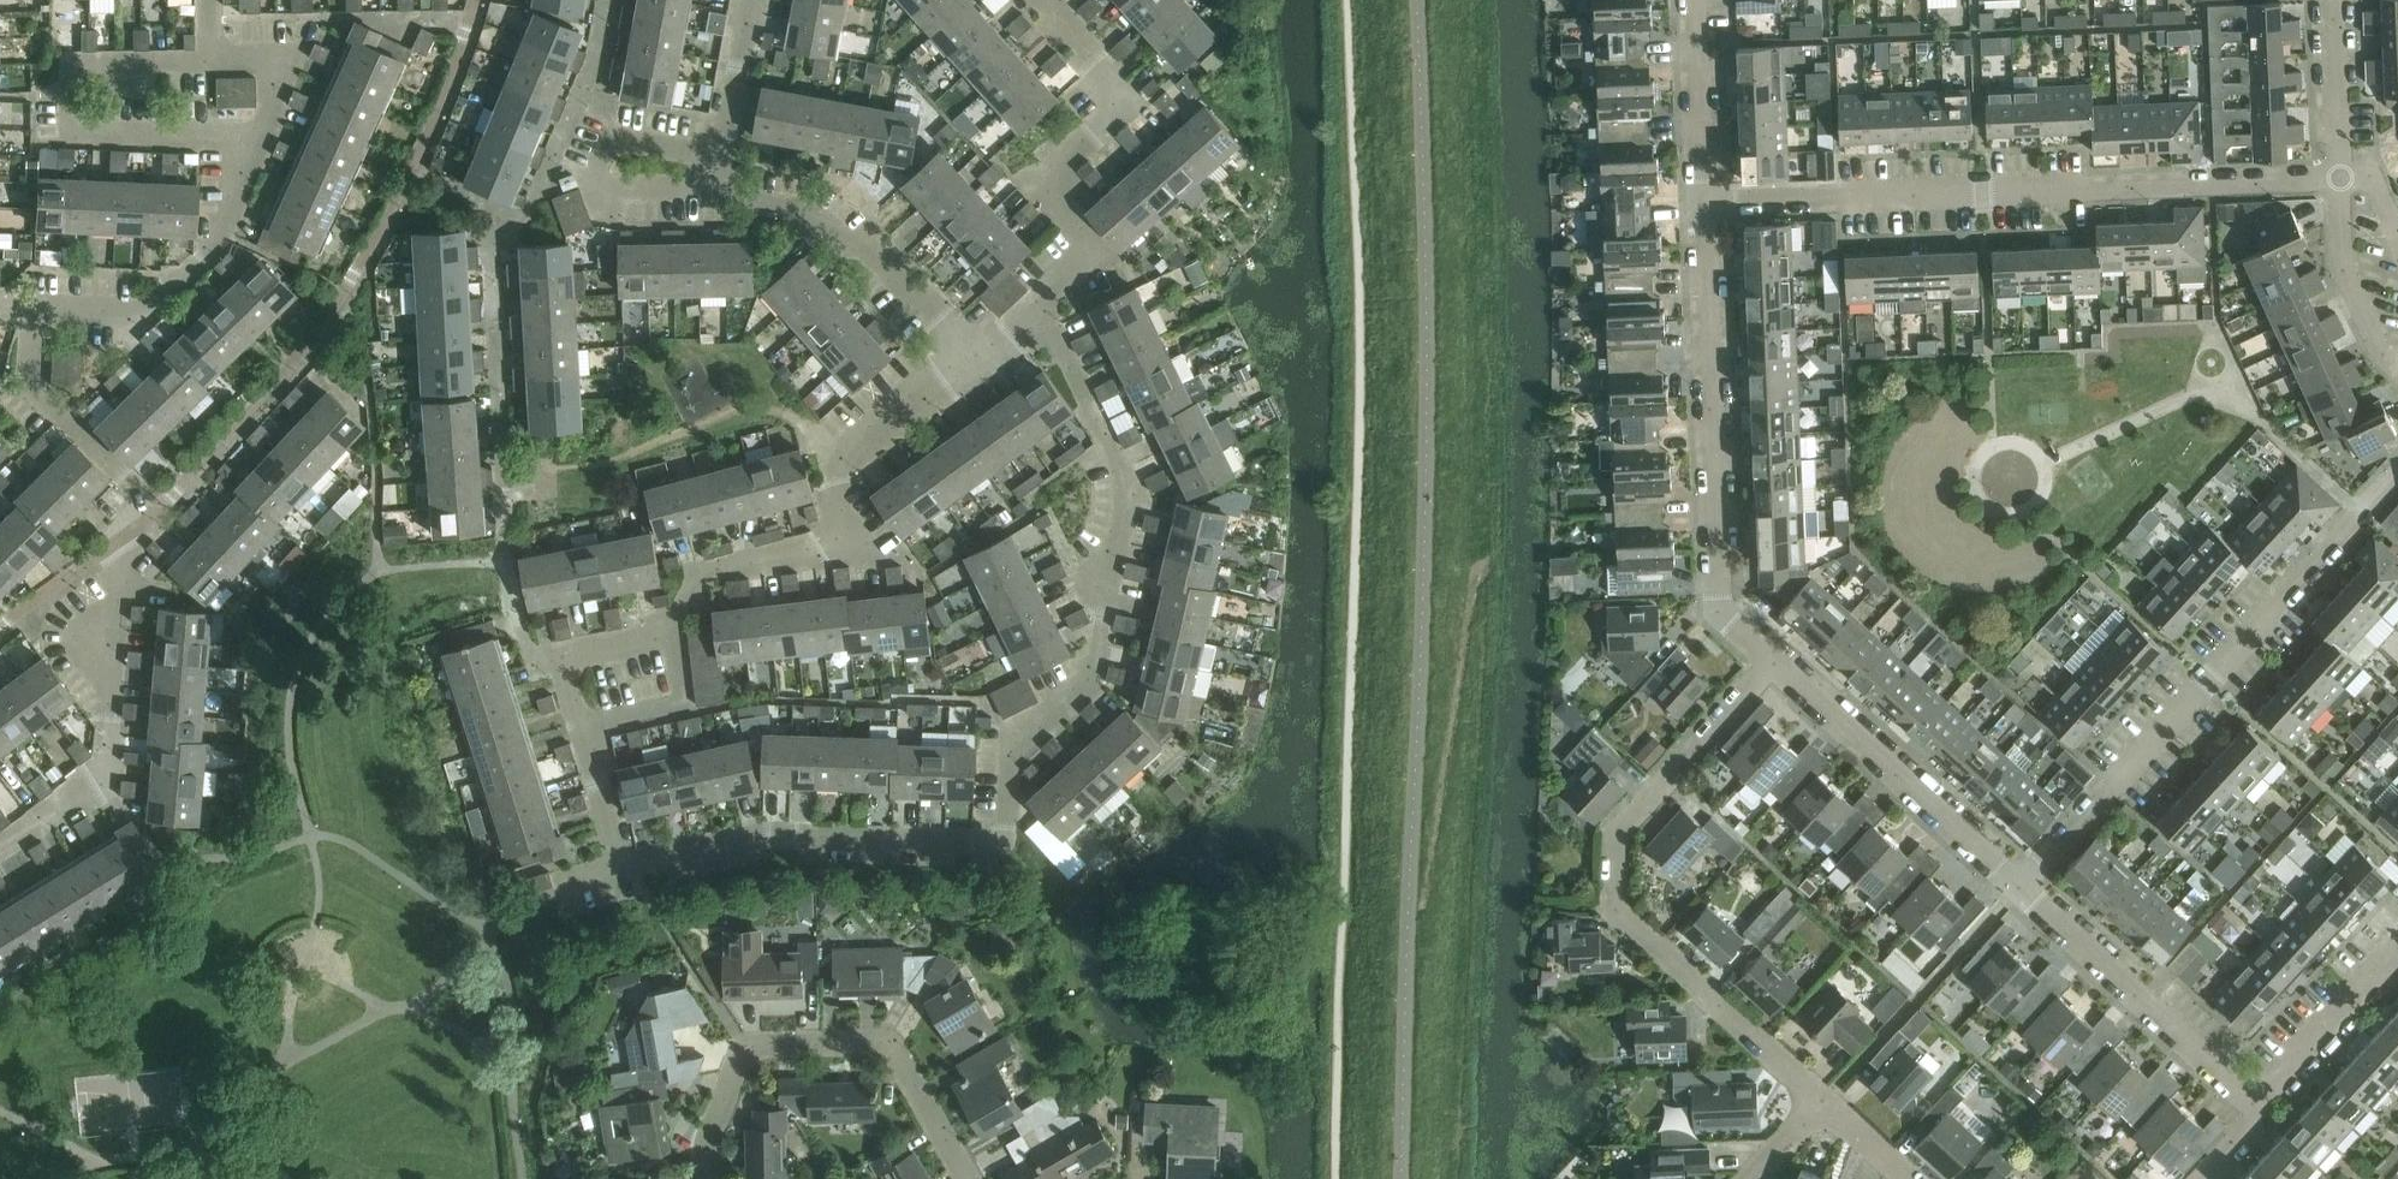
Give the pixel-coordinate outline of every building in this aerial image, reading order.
[(249,0),(239,0),(239,13),(249,13),(249,0)] [(249,13),(260,13),(260,0),(249,0),(249,13)] [(301,0),(291,0),(291,12),(302,12),(301,0)] [(302,12),(312,12),(312,0),(301,0),(302,12)] [(413,0),(398,0),(398,11),(413,10),(413,0)] [(421,8),(431,8),(431,0),(421,0),(421,8)] [(431,8),(431,10),(447,10),(447,0),(431,0),(431,8)] [(532,4),(579,13),(580,9),(579,9),(581,0),(532,0),(532,4)] [(620,16),(682,28),(686,2),(674,0),(638,0),(635,16),(634,16),(633,8),(622,6),(620,16)] [(793,20),(841,29),(846,3),(827,0),(797,0),(793,20)] [(917,14),(933,0),(904,0),(917,14)] [(917,14),(934,34),(970,1),(969,0),(933,0),(917,14)] [(1084,3),(1094,14),(1102,7),(1096,0),(1087,0),(1084,3)] [(1128,10),(1139,0),(1119,0),(1128,10)] [(1128,10),(1145,29),(1178,0),(1139,0),(1128,10)] [(1145,29),(1163,49),(1199,16),(1184,0),(1178,0),(1145,29)] [(1594,8),(1596,8),(1596,17),(1653,15),(1652,3),(1648,4),(1648,0),(1594,0),(1594,8)] [(1737,13),(1782,11),(1781,0),(1736,0),(1737,13)] [(2366,23),(2397,21),(2397,0),(2383,0),(2383,10),(2365,11),(2366,23)] [(362,1),(347,1),(347,11),(363,11),(362,1)] [(970,1),(934,34),(951,53),(987,21),(970,1)] [(1094,14),(1084,3),(1076,9),(1087,21),(1094,14)] [(2208,6),(2210,33),(2300,29),(2299,20),(2282,21),(2281,3),(2208,6)] [(709,10),(705,30),(722,33),(726,13),(709,10)] [(2186,11),(2170,12),(2170,23),(2186,22),(2186,11)] [(2170,23),(2170,12),(2154,13),(2154,23),(2170,23)] [(1023,13),(1015,20),(1025,32),(1033,25),(1023,13)] [(534,14),(523,39),(581,63),(586,53),(575,48),(570,55),(568,55),(576,35),(577,36),(578,32),(534,14)] [(2121,25),(2121,14),(2105,15),(2105,25),(2121,25)] [(2137,14),(2121,14),(2121,25),(2137,24),(2137,14)] [(1586,52),(1587,56),(1644,54),(1643,41),(1649,41),(1649,26),(1653,26),(1653,15),(1596,17),(1597,27),(1595,27),(1596,51),(1586,52)] [(682,28),(620,16),(618,27),(629,29),(633,22),(634,22),(630,45),(677,53),(682,28)] [(1199,16),(1163,49),(1181,69),(1217,36),(1199,16)] [(2072,27),(2072,16),(2056,17),(2056,27),(2072,27)] [(2088,16),(2072,16),(2072,27),(2088,26),(2088,16)] [(2039,18),(2023,18),(2023,29),(2039,28),(2039,18)] [(841,29),(793,20),(788,47),(836,56),(841,29)] [(1025,32),(1015,20),(1007,27),(1018,39),(1025,32)] [(987,21),(951,53),(969,72),(1005,40),(987,21)] [(2366,23),(2366,34),(2384,34),(2385,46),(2397,46),(2397,21),(2366,23)] [(347,40),(354,43),(356,40),(401,61),(400,61),(407,64),(413,51),(412,50),(412,49),(377,33),(356,23),(347,40)] [(1905,34),(1905,23),(1889,24),(1889,34),(1905,34)] [(1920,23),(1905,23),(1905,34),(1921,33),(1920,23)] [(1856,36),(1856,25),(1840,26),(1840,36),(1856,36)] [(1872,25),(1856,25),(1856,36),(1872,35),(1872,25)] [(1752,26),(1738,27),(1738,41),(1752,40),(1752,26)] [(1807,38),(1807,27),(1791,28),(1791,39),(1807,38)] [(1823,27),(1807,27),(1807,38),(1823,37),(1823,27)] [(421,29),(412,49),(412,50),(413,51),(426,57),(436,35),(421,29)] [(2202,29),(2186,29),(2187,44),(2203,43),(2202,29)] [(2300,29),(2210,33),(2211,59),(2283,56),(2283,39),(2300,38),(2300,29)] [(133,30),(133,40),(149,40),(148,30),(133,30)] [(2168,30),(2157,30),(2158,46),(2169,45),(2168,44),(2168,30)] [(81,31),(81,41),(97,41),(96,31),(81,31)] [(762,47),(773,49),(775,34),(765,32),(762,47)] [(2139,33),(2129,34),(2130,51),(2140,50),(2139,33)] [(194,34),(183,35),(184,50),(194,50),(194,34)] [(1128,34),(1121,41),(1131,53),(1139,46),(1128,34)] [(2061,34),(2051,35),(2051,45),(2062,45),(2061,34)] [(2075,35),(2064,36),(2065,52),(2075,51),(2075,35)] [(2020,36),(2011,36),(2012,52),(2021,51),(2020,36)] [(1972,38),(1956,39),(1957,54),(1973,53),(1972,38)] [(523,39),(513,63),(557,81),(566,60),(568,60),(566,69),(577,73),(581,63),(523,39)] [(149,40),(133,40),(133,51),(149,50),(149,40)] [(354,43),(345,65),(389,85),(400,61),(401,61),(356,40),(354,43)] [(1005,40),(969,72),(986,92),(1022,59),(1005,40)] [(97,41),(81,41),(81,51),(97,51),(97,41)] [(1131,53),(1121,41),(1113,48),(1123,60),(1131,53)] [(1888,42),(1875,42),(1876,54),(1889,54),(1888,42)] [(308,57),(315,60),(322,46),(314,43),(308,57)] [(1928,43),(1917,44),(1917,52),(1928,52),(1928,43)] [(613,57),(611,68),(672,79),(677,53),(630,45),(626,68),(625,67),(624,59),(613,57)] [(322,46),(315,60),(323,63),(329,49),(322,46)] [(1738,48),(1740,75),(1785,74),(1783,46),(1738,48)] [(1900,46),(1890,46),(1891,62),(1901,61),(1900,46)] [(2368,72),(2397,70),(2397,46),(2385,46),(2385,59),(2367,60),(2368,72)] [(788,52),(778,50),(775,65),(785,67),(788,52)] [(1058,52),(1050,59),(1060,70),(1068,63),(1058,52)] [(1644,54),(1587,56),(1587,61),(1597,61),(1598,85),(1599,84),(1599,94),(1656,92),(1655,80),(1651,81),(1650,66),(1644,66),(1644,54)] [(2283,56),(2211,59),(2212,85),(2302,81),(2301,72),(2284,73),(2283,56)] [(816,57),(815,67),(830,70),(832,60),(816,57)] [(1022,59),(986,92),(1003,111),(1039,79),(1022,59)] [(1060,70),(1050,59),(1042,66),(1052,77),(1060,70)] [(869,62),(867,72),(882,75),(884,64),(869,62)] [(1816,63),(1816,72),(1831,72),(1830,62),(1816,63)] [(468,69),(467,72),(476,75),(479,66),(470,63),(469,66),(468,69)] [(513,63),(504,87),(562,111),(566,101),(555,96),(550,103),(549,103),(557,81),(513,63)] [(345,65),(334,89),(378,109),(389,85),(345,65)] [(830,70),(815,67),(813,78),(828,80),(830,70)] [(672,79),(611,68),(609,78),(620,80),(624,73),(625,73),(621,93),(620,97),(668,106),(672,79)] [(2368,72),(2368,83),(2386,82),(2387,96),(2397,95),(2397,70),(2368,72)] [(882,75),(867,72),(865,82),(880,85),(882,75)] [(1831,72),(1816,72),(1817,82),(1831,82),(1831,72)] [(1185,74),(1176,82),(1182,90),(1192,81),(1190,80),(1185,74)] [(1785,74),(1740,75),(1741,101),(1786,99),(1785,74)] [(229,107),(229,78),(215,78),(216,107),(229,107)] [(242,78),(229,78),(229,107),(242,107),(242,78)] [(255,78),(242,78),(242,107),(255,107),(255,78)] [(1039,79),(1003,111),(1022,131),(1058,99),(1039,79)] [(1154,80),(1142,90),(1149,97),(1161,87),(1154,80)] [(2302,81),(2212,85),(2213,111),(2286,108),(2285,91),(2302,90),(2302,81)] [(700,84),(697,97),(709,99),(712,86),(700,84)] [(2093,85),(2065,86),(2068,131),(2093,130),(2094,130),(2093,107),(2094,107),(2093,85)] [(2065,86),(2040,87),(2042,132),(2068,131),(2065,86)] [(504,87),(494,111),(538,129),(547,108),(548,108),(547,117),(557,121),(562,111),(504,87)] [(2040,87),(2014,88),(2016,134),(2042,132),(2040,87)] [(756,136),(782,141),(791,93),(765,88),(756,136)] [(2016,134),(2014,88),(1986,90),(1988,135),(2016,134)] [(334,89),(323,112),(367,133),(378,109),(334,89)] [(287,104),(294,108),(301,94),(293,90),(287,104)] [(1971,90),(1944,91),(1946,137),(1973,135),(1971,90)] [(1944,91),(1918,93),(1920,138),(1946,137),(1944,91)] [(1155,102),(1162,110),(1173,99),(1166,92),(1155,102)] [(1590,128),(1590,133),(1647,131),(1647,118),(1653,118),(1652,103),(1656,103),(1656,92),(1599,94),(1600,104),(1598,104),(1599,128),(1590,128)] [(791,93),(782,141),(808,145),(817,98),(791,93)] [(1918,93),(1892,94),(1894,139),(1895,139),(1920,138),(1918,93)] [(301,94),(294,108),(301,111),(308,97),(301,94)] [(1892,94),(1866,95),(1868,143),(1896,142),(1895,139),(1894,139),(1892,94)] [(1868,143),(1866,95),(1839,96),(1841,144),(1868,143)] [(2387,96),(2387,107),(2397,107),(2397,95),(2387,96)] [(817,98),(808,145),(834,150),(842,102),(817,98)] [(1173,99),(1162,110),(1169,117),(1180,107),(1173,99)] [(1786,99),(1741,101),(1742,127),(1787,125),(1786,99)] [(842,102),(834,150),(859,155),(868,107),(842,102)] [(2198,102),(2171,103),(2173,149),(2172,149),(2172,162),(2201,160),(2198,102)] [(2171,103),(2145,104),(2147,150),(2172,149),(2173,149),(2171,103)] [(2145,104),(2119,106),(2121,151),(2147,150),(2145,104)] [(2094,130),(2093,130),(2094,152),(2121,151),(2119,106),(2094,107),(2093,107),(2094,130)] [(868,107),(859,155),(885,160),(894,112),(868,107)] [(1207,107),(1186,125),(1219,161),(1239,143),(1207,107)] [(2286,108),(2213,111),(2214,137),(2304,133),(2304,123),(2286,124),(2286,108)] [(494,111),(484,135),(542,159),(546,149),(535,144),(530,151),(529,151),(538,129),(494,111)] [(323,112),(312,136),(356,156),(367,133),(323,112)] [(894,112),(885,160),(911,165),(920,117),(894,112)] [(1818,114),(1818,124),(1833,124),(1832,114),(1818,114)] [(950,123),(942,130),(952,141),(960,134),(950,123)] [(1833,124),(1818,124),(1819,134),(1833,133),(1833,124)] [(1186,125),(1167,143),(1199,179),(1219,161),(1186,125)] [(1787,125),(1742,127),(1743,153),(1788,151),(1787,125)] [(1116,137),(1123,144),(1135,134),(1128,126),(1116,137)] [(952,141),(942,130),(934,137),(945,148),(952,141)] [(1647,131),(1590,133),(1590,138),(1600,138),(1601,161),(1602,161),(1603,171),(1659,169),(1659,157),(1654,158),(1654,143),(1648,143),(1647,131)] [(2304,133),(2214,137),(2215,163),(2214,163),(2288,160),(2287,143),(2304,142),(2304,133)] [(1135,134),(1123,144),(1130,152),(1141,142),(1135,134)] [(484,135),(474,159),(518,177),(527,156),(528,156),(527,164),(538,169),(542,159),(484,135)] [(312,136),(302,160),(345,180),(356,156),(312,136)] [(272,155),(279,158),(285,144),(278,141),(272,155)] [(1167,143),(1148,160),(1180,196),(1199,179),(1167,143)] [(285,144),(279,158),(286,161),(293,147),(285,144)] [(40,148),(39,168),(58,169),(58,159),(59,148),(40,148)] [(59,148),(58,159),(74,159),(74,149),(59,148)] [(1834,150),(1819,150),(1821,179),(1835,178),(1834,150)] [(111,151),(110,161),(126,162),(126,151),(111,151)] [(1788,151),(1743,153),(1744,181),(1789,179),(1788,151)] [(904,186),(923,205),(958,172),(940,152),(904,186)] [(163,153),(162,163),(177,164),(178,154),(163,153)] [(197,154),(184,154),(184,163),(197,163),(197,154)] [(433,156),(429,167),(438,171),(443,160),(433,156)] [(74,159),(58,159),(58,169),(73,170),(74,159)] [(518,177),(474,159),(463,184),(508,202),(508,201),(522,207),(526,197),(515,192),(510,199),(509,199),(518,177)] [(37,160),(26,160),(26,177),(37,177),(37,160)] [(302,160),(291,183),(334,203),(345,180),(302,160)] [(1148,160),(1128,177),(1161,213),(1180,196),(1148,160)] [(126,162),(110,161),(110,171),(125,172),(126,162)] [(1078,171),(1084,179),(1096,169),(1089,161),(1078,171)] [(177,164),(162,163),(162,174),(177,174),(177,164)] [(995,164),(987,171),(997,183),(1005,176),(995,164)] [(1096,169),(1084,179),(1091,187),(1103,176),(1096,169)] [(1593,205),(1593,210),(1650,207),(1650,195),(1656,195),(1655,180),(1660,180),(1659,169),(1603,171),(1603,181),(1602,181),(1603,205),(1593,205)] [(997,183),(987,171),(979,178),(990,189),(997,183)] [(958,172),(923,205),(941,224),(976,191),(958,172)] [(572,175),(559,179),(563,189),(575,184),(572,175)] [(1128,177),(1109,195),(1141,231),(1161,213),(1128,177)] [(36,227),(63,228),(65,180),(38,179),(36,227)] [(65,180),(63,228),(89,229),(91,181),(65,180)] [(91,181),(89,229),(115,231),(117,182),(91,181)] [(17,182),(16,191),(36,192),(36,182),(17,182)] [(117,182),(115,231),(141,232),(143,183),(117,182)] [(143,183),(141,232),(167,233),(169,185),(143,183)] [(291,183),(270,230),(269,231),(304,247),(303,248),(312,252),(334,203),(291,183)] [(169,185),(167,233),(194,234),(196,186),(169,185)] [(551,199),(556,211),(583,201),(578,189),(551,199)] [(976,191),(941,224),(958,243),(994,210),(976,191)] [(1141,231),(1109,195),(1089,213),(1121,249),(1141,231)] [(583,201),(556,211),(560,223),(587,213),(583,201)] [(1030,202),(1022,209),(1033,220),(1041,214),(1030,202)] [(2233,202),(2218,203),(2219,218),(2234,217),(2233,202)] [(1222,204),(1214,211),(1221,218),(1228,211),(1222,204)] [(2248,216),(2265,250),(2265,251),(2303,233),(2292,210),(2280,216),(2274,204),(2248,216)] [(1650,207),(1593,210),(1593,215),(1603,214),(1604,238),(1606,238),(1606,248),(1662,245),(1662,234),(1658,234),(1657,220),(1651,220),(1650,207)] [(2174,209),(2174,222),(2176,222),(2178,267),(2179,281),(2206,280),(2203,208),(2174,209)] [(1033,220),(1022,209),(1015,216),(1025,227),(1033,220)] [(994,210),(958,243),(976,262),(1012,229),(994,210)] [(587,213),(560,223),(564,236),(592,226),(587,213)] [(1822,221),(1823,250),(1838,250),(1837,221),(1822,221)] [(2176,222),(2174,222),(2150,223),(2152,268),(2178,267),(2176,222)] [(2150,223),(2124,224),(2126,269),(2152,268),(2150,223)] [(1746,226),(1747,253),(1792,251),(1791,224),(1746,226)] [(2097,225),(2098,247),(2099,247),(2100,270),(2126,269),(2124,224),(2097,225)] [(269,231),(270,230),(264,227),(255,245),(295,264),(303,248),(304,247),(269,231)] [(724,244),(700,244),(701,292),(727,292),(726,229),(715,229),(715,241),(724,243),(724,244)] [(737,229),(726,229),(727,292),(754,291),(754,243),(750,243),(729,244),(729,243),(737,240),(737,229)] [(1012,229),(976,262),(995,282),(999,278),(1009,269),(1030,249),(1012,229)] [(672,245),(648,245),(649,293),(675,293),(674,230),(663,230),(664,242),(672,244),(672,245)] [(685,230),(674,230),(675,293),(701,292),(700,244),(677,245),(677,244),(685,241),(685,230)] [(412,234),(414,261),(477,258),(476,247),(465,247),(463,256),(462,256),(460,235),(461,235),(461,231),(412,234)] [(649,293),(648,245),(625,246),(625,245),(633,242),(633,231),(622,231),(622,245),(621,245),(622,294),(649,293)] [(2245,259),(2256,282),(2294,264),(2288,253),(2308,244),(2303,233),(2265,251),(2265,250),(2245,259)] [(18,240),(17,258),(27,258),(30,258),(31,241),(28,241),(18,240)] [(506,264),(506,275),(569,271),(568,244),(519,247),(519,251),(520,251),(521,271),(520,271),(517,263),(506,264)] [(1596,282),(1596,287),(1654,284),(1653,272),(1659,272),(1659,257),(1663,257),(1662,245),(1606,248),(1606,258),(1605,258),(1606,282),(1596,282)] [(1178,247),(1167,257),(1177,268),(1188,258),(1178,247)] [(2098,247),(2072,248),(2074,293),(2101,292),(2100,270),(2099,247),(2098,247)] [(2072,248),(2046,249),(2048,294),(2074,293),(2072,248)] [(2046,249),(2021,250),(2022,295),(2048,294),(2046,249)] [(766,291),(784,311),(820,279),(804,262),(805,261),(813,266),(821,258),(814,250),(803,259),(802,259),(766,291)] [(1838,250),(1823,250),(1824,260),(1838,259),(1838,250)] [(2022,295),(2021,250),(1993,251),(1995,296),(2022,295)] [(1792,251),(1747,253),(1748,279),(1793,277),(1792,251)] [(1900,252),(1873,253),(1875,301),(1901,300),(1899,255),(1900,255),(1900,252)] [(1951,253),(1953,298),(1953,310),(1980,309),(1978,252),(1951,253)] [(228,253),(221,260),(232,271),(239,264),(228,253)] [(1875,301),(1873,253),(1845,254),(1848,303),(1875,301)] [(1951,253),(1925,254),(1927,299),(1953,298),(1951,253)] [(1925,254),(1900,255),(1899,255),(1901,300),(1901,312),(1927,311),(1927,299),(1925,254)] [(477,258),(414,261),(416,287),(463,284),(462,261),(463,261),(466,269),(477,268),(477,258)] [(232,271),(221,260),(214,267),(224,278),(232,271)] [(259,260),(239,279),(274,313),(293,294),(259,260)] [(2294,264),(2256,282),(2266,304),(2321,279),(2316,269),(2299,276),(2294,264)] [(1009,269),(999,278),(1019,299),(1029,290),(1009,269)] [(569,271),(506,275),(507,286),(518,285),(520,277),(521,277),(523,300),(571,297),(569,271)] [(1206,271),(1192,278),(1195,285),(1209,278),(1206,271)] [(1748,300),(1748,305),(1794,303),(1793,277),(1748,279),(1749,300),(1748,300)] [(999,278),(995,282),(990,287),(1010,308),(1019,299),(999,278)] [(239,279),(221,297),(255,331),(274,313),(239,279)] [(820,279),(784,311),(802,330),(848,288),(841,280),(833,288),(837,296),(836,296),(820,279)] [(2321,279),(2266,304),(2276,327),(2314,309),(2309,297),(2326,289),(2321,279)] [(463,284),(416,287),(417,313),(480,309),(479,298),(468,299),(466,308),(465,308),(463,284)] [(1654,284),(1596,287),(1597,292),(1606,291),(1607,315),(1609,315),(1609,325),(1666,322),(1665,311),(1661,311),(1660,297),(1654,297),(1654,284)] [(1010,308),(990,287),(980,296),(1000,317),(1010,308)] [(848,288),(802,330),(819,350),(855,318),(839,300),(840,300),(847,304),(856,297),(848,288)] [(1092,309),(1104,334),(1147,312),(1136,288),(1092,309)] [(191,289),(184,296),(195,307),(202,300),(191,289)] [(1825,292),(1826,302),(1840,301),(1840,292),(1825,292)] [(195,307),(184,296),(177,303),(187,314),(195,307)] [(221,297),(202,315),(236,349),(255,331),(221,297)] [(509,316),(509,327),(572,323),(571,297),(523,300),(524,323),(523,323),(520,315),(509,316)] [(1840,301),(1826,302),(1826,312),(1841,311),(1840,301)] [(1794,303),(1748,305),(1748,311),(1750,311),(1750,331),(1795,329),(1794,303)] [(2214,319),(2214,304),(2204,305),(2204,319),(2214,319)] [(2163,306),(2153,307),(2154,321),(2164,321),(2163,306)] [(2154,321),(2153,307),(2144,307),(2144,322),(2154,321)] [(480,309),(417,313),(418,339),(466,336),(465,313),(466,313),(469,321),(480,320),(480,309)] [(2111,309),(2101,309),(2102,323),(2112,323),(2111,309)] [(2314,309),(2276,327),(2287,349),(2341,323),(2337,313),(2320,321),(2314,309)] [(1147,312),(1104,334),(1116,357),(1159,336),(1147,312)] [(202,315),(184,333),(218,368),(236,349),(202,315)] [(2240,316),(2229,321),(2233,331),(2245,326),(2240,316)] [(855,318),(819,350),(836,369),(883,327),(876,319),(867,327),(871,334),(870,335),(855,318)] [(1599,359),(1600,364),(1657,361),(1656,349),(1662,349),(1662,334),(1666,334),(1666,322),(1609,325),(1610,334),(1608,334),(1609,358),(1599,359)] [(572,323),(509,327),(510,338),(521,337),(523,329),(524,328),(526,352),(574,349),(572,323)] [(2341,323),(2287,349),(2297,371),(2335,353),(2330,342),(2346,334),(2341,323)] [(154,325),(147,332),(158,343),(165,336),(154,325)] [(883,327),(836,369),(855,389),(891,357),(888,354),(888,355),(874,339),(875,338),(882,343),(891,335),(883,327)] [(1795,329),(1750,331),(1752,357),(1797,355),(1795,329)] [(158,343),(147,332),(139,340),(150,351),(158,343)] [(1090,332),(1081,336),(1088,350),(1097,346),(1090,332)] [(164,352),(168,356),(169,356),(199,386),(200,385),(218,368),(184,333),(164,352)] [(2102,333),(2092,333),(2093,348),(2103,347),(2102,333)] [(2051,349),(2050,335),(2040,335),(2041,350),(2051,349)] [(2060,335),(2050,335),(2051,349),(2061,349),(2060,335)] [(466,336),(418,339),(420,365),(483,361),(482,350),(470,351),(469,359),(468,360),(466,336)] [(1088,350),(1081,336),(1072,341),(1079,355),(1088,350)] [(1159,336),(1116,357),(1127,380),(1171,359),(1159,336)] [(2004,337),(1994,337),(1994,352),(2005,351),(2004,337)] [(1985,352),(1985,338),(1975,338),(1975,353),(1985,352)] [(1929,355),(1928,340),(1918,341),(1919,355),(1929,355)] [(1938,340),(1928,340),(1929,355),(1939,354),(1938,340)] [(1877,357),(1877,342),(1867,343),(1867,357),(1877,357)] [(1886,342),(1877,342),(1877,357),(1887,356),(1886,342)] [(1827,344),(1828,354),(1842,353),(1842,343),(1827,344)] [(53,346),(52,360),(81,361),(82,347),(53,346)] [(511,368),(512,379),(575,375),(574,349),(526,352),(527,375),(526,375),(523,367),(511,368)] [(1171,359),(1127,380),(1139,404),(1182,382),(1195,376),(1183,353),(1171,359)] [(1842,353),(1828,354),(1828,363),(1843,363),(1842,353)] [(2335,353),(2297,371),(2307,393),(2362,368),(2357,358),(2341,365),(2335,353)] [(1751,378),(1751,383),(1798,381),(1797,355),(1752,357),(1753,378),(1751,378)] [(169,356),(168,356),(151,374),(185,408),(204,389),(200,385),(199,386),(169,356)] [(52,360),(51,372),(80,374),(81,361),(52,360)] [(483,361),(420,365),(421,392),(470,389),(470,386),(469,386),(468,365),(469,365),(472,373),(483,372),(483,361)] [(1657,361),(1600,364),(1600,368),(1610,368),(1611,392),(1612,392),(1613,402),(1669,399),(1669,388),(1664,388),(1664,374),(1657,374),(1657,361)] [(125,362),(114,373),(121,380),(132,370),(125,362)] [(624,362),(615,362),(616,373),(623,372),(626,372),(625,362),(624,362)] [(784,363),(777,370),(786,380),(793,373),(784,363)] [(1247,367),(1236,372),(1240,382),(1252,376),(1247,367)] [(2362,368),(2307,393),(2318,416),(2356,398),(2350,386),(2367,378),(2362,368)] [(80,374),(51,372),(51,386),(79,387),(80,374)] [(1045,372),(1023,388),(1051,427),(1073,411),(1045,372)] [(121,380),(114,373),(103,383),(110,391),(121,380)] [(151,374),(132,392),(166,426),(185,408),(151,374)] [(575,375),(512,379),(513,389),(524,389),(526,380),(527,380),(528,404),(577,401),(575,375)] [(1113,379),(1104,383),(1111,397),(1120,392),(1113,379)] [(1798,381),(1751,383),(1751,388),(1753,388),(1754,409),(1799,407),(1798,381)] [(1182,382),(1139,404),(1151,428),(1156,425),(1156,424),(1194,406),(1193,405),(1182,382)] [(1111,397),(1104,383),(1095,388),(1102,402),(1111,397)] [(296,386),(289,394),(300,404),(307,397),(296,386)] [(1023,388),(1002,403),(1030,443),(1051,427),(1023,388)] [(620,390),(609,391),(610,403),(620,402),(620,390)] [(812,391),(804,399),(812,408),(820,400),(812,391)] [(132,392),(114,410),(148,445),(166,426),(132,392)] [(326,392),(308,412),(343,445),(362,425),(326,392)] [(300,404),(289,394),(282,402),(293,412),(300,404)] [(1830,396),(1830,406),(1845,405),(1844,395),(1830,396)] [(2356,398),(2318,416),(2328,439),(2348,429),(2347,429),(2386,411),(2381,400),(2361,410),(2356,398)] [(422,403),(424,430),(487,425),(486,415),(475,416),(473,424),(472,424),(470,403),(471,403),(471,399),(422,403)] [(1603,436),(1603,440),(1660,438),(1660,425),(1666,425),(1665,410),(1670,410),(1669,399),(1613,402),(1613,411),(1611,411),(1612,435),(1603,436)] [(577,401),(528,404),(530,427),(529,427),(526,419),(514,420),(515,431),(529,430),(529,431),(578,428),(577,401)] [(1156,424),(1156,425),(1167,448),(1211,427),(1199,402),(1193,405),(1194,406),(1156,424)] [(83,403),(76,410),(87,421),(94,414),(83,403)] [(1002,403),(981,418),(1009,458),(1030,443),(1002,403)] [(1845,405),(1830,406),(1831,416),(1845,415),(1845,405)] [(1799,407),(1754,409),(1755,436),(1800,434),(1799,407)] [(148,445),(114,410),(94,429),(128,464),(148,445)] [(2347,429),(2348,429),(2364,464),(2390,452),(2384,440),(2397,434),(2386,411),(2347,429)] [(308,412),(290,431),(325,464),(343,445),(308,412)] [(981,418),(960,434),(988,473),(1009,458),(981,418)] [(260,424),(253,432),(264,442),(271,435),(260,424)] [(487,425),(424,430),(426,456),(474,452),(472,429),(474,429),(477,437),(488,436),(487,425)] [(1137,425),(1127,430),(1134,444),(1143,439),(1137,425)] [(1211,427),(1167,448),(1179,471),(1222,450),(1211,427)] [(2258,429),(2251,436),(2262,446),(2269,438),(2258,429)] [(1134,444),(1127,430),(1118,435),(1125,448),(1134,444)] [(290,431),(272,450),(308,483),(325,464),(290,431)] [(264,442),(253,432),(246,439),(257,450),(264,442)] [(960,434),(939,449),(967,488),(988,473),(960,434)] [(1755,457),(1755,462),(1801,460),(1800,434),(1755,436),(1756,457),(1755,457)] [(28,448),(35,456),(46,445),(39,437),(28,448)] [(1660,438),(1603,440),(1603,445),(1613,445),(1614,469),(1615,469),(1616,478),(1672,476),(1672,465),(1667,465),(1667,450),(1661,450),(1660,438)] [(1080,442),(1068,451),(1074,459),(1086,450),(1080,442)] [(72,443),(53,462),(87,497),(106,477),(72,443)] [(46,445),(35,456),(42,463),(53,452),(46,445)] [(1832,448),(1832,458),(1847,458),(1846,448),(1832,448)] [(939,449),(917,464),(946,503),(967,488),(939,449)] [(272,450),(254,469),(290,502),(308,483),(272,450)] [(801,450),(774,457),(787,504),(813,496),(801,450)] [(1222,450),(1179,471),(1191,496),(1234,474),(1222,450)] [(1074,459),(1068,451),(1056,459),(1062,468),(1074,459)] [(474,452),(426,456),(429,482),(491,477),(490,466),(479,467),(477,476),(476,476),(474,452)] [(774,457),(749,463),(762,510),(787,504),(774,457)] [(1847,458),(1832,458),(1833,468),(1847,467),(1847,458)] [(1801,460),(1755,462),(1755,467),(1757,467),(1757,487),(1802,486),(1801,460)] [(2229,461),(2222,468),(2233,478),(2240,470),(2229,461)] [(53,462),(34,481),(68,515),(87,497),(53,462)] [(217,471),(220,474),(228,481),(235,473),(224,463),(217,471)] [(749,463),(724,470),(737,517),(762,510),(749,463)] [(917,464),(896,479),(925,519),(946,503),(917,464)] [(2298,465),(2279,485),(2312,516),(2321,525),(2341,504),(2298,465)] [(2233,478),(2222,468),(2216,475),(2226,485),(2233,478)] [(235,489),(239,493),(240,492),(271,522),(272,521),(290,502),(254,469),(235,489)] [(724,470),(699,477),(712,523),(737,517),(724,470)] [(1164,470),(1155,475),(1162,488),(1171,484),(1164,470)] [(1038,472),(1026,481),(1032,490),(1044,481),(1038,472)] [(228,481),(220,474),(210,485),(218,492),(228,481)] [(1162,488),(1155,475),(1146,479),(1152,493),(1162,488)] [(1606,512),(1606,517),(1663,515),(1663,502),(1669,502),(1668,487),(1673,487),(1672,476),(1616,478),(1616,488),(1615,488),(1616,512),(1606,512)] [(491,477),(429,482),(431,508),(478,504),(477,481),(478,481),(481,489),(492,488),(491,477)] [(699,477),(674,483),(687,530),(712,523),(699,477)] [(925,519),(896,479),(874,495),(903,535),(925,519)] [(0,486),(0,496),(2,498),(13,487),(6,480),(0,486)] [(15,500),(19,504),(20,503),(50,533),(51,532),(68,515),(34,481),(15,500)] [(1032,490),(1026,481),(1014,490),(1020,498),(1032,490)] [(687,530),(674,483),(648,490),(660,537),(687,530)] [(359,484),(353,490),(361,498),(367,492),(359,484)] [(2279,485),(2262,504),(2295,534),(2312,516),(2279,485)] [(1802,486),(1757,487),(1758,513),(1803,511),(1802,486)] [(332,506),(344,517),(361,498),(353,490),(350,487),(332,506)] [(2169,490),(2163,497),(2173,507),(2180,500),(2169,490)] [(239,493),(222,512),(258,545),(276,525),(272,521),(271,522),(240,492),(239,493)] [(2187,506),(2198,516),(2204,509),(2194,499),(2187,506)] [(1834,500),(1835,510),(1849,509),(1849,500),(1834,500)] [(1022,501),(1013,508),(1019,516),(1028,510),(1022,501)] [(20,503),(19,504),(2,522),(36,556),(55,536),(51,532),(50,533),(20,503)] [(1181,503),(1175,529),(1222,541),(1228,514),(1181,503)] [(192,504),(185,512),(196,522),(203,515),(192,504)] [(478,504),(431,508),(433,535),(481,531),(481,530),(495,529),(494,518),(483,519),(481,527),(480,527),(478,504)] [(815,504),(806,507),(809,522),(819,519),(815,504)] [(2262,504),(2244,523),(2277,553),(2295,534),(2262,504)] [(2397,538),(2397,505),(2381,524),(2382,524),(2383,524),(2397,538)] [(1849,509),(1835,510),(1835,520),(1849,519),(1849,509)] [(1757,535),(1757,539),(1804,537),(1803,511),(1758,513),(1759,535),(1757,535)] [(196,522),(185,512),(178,519),(189,530),(196,522)] [(258,545),(222,512),(205,530),(240,563),(249,572),(266,553),(258,545)] [(998,513),(989,519),(998,532),(1007,526),(998,513)] [(1049,514),(1035,520),(1040,530),(1054,523),(1049,514)] [(1143,530),(1153,532),(1157,517),(1147,515),(1143,530)] [(1663,515),(1606,517),(1606,522),(1616,522),(1617,546),(1619,546),(1619,555),(1676,553),(1675,541),(1671,542),(1670,527),(1664,527),(1663,515)] [(1157,517),(1153,532),(1163,535),(1167,520),(1157,517)] [(998,532),(989,519),(981,525),(990,538),(998,532)] [(2141,521),(2134,529),(2145,538),(2151,531),(2141,521)] [(0,523),(0,557),(17,574),(36,556),(2,522),(0,523)] [(2244,523),(2227,542),(2226,542),(2244,558),(2243,559),(2259,574),(2277,553),(2244,523)] [(405,524),(383,526),(385,545),(407,543),(405,524)] [(2211,527),(2193,547),(2226,578),(2243,559),(2244,558),(2226,542),(2227,542),(2211,527)] [(782,528),(768,532),(770,542),(785,538),(782,528)] [(1175,529),(1169,554),(1216,566),(1222,541),(1175,529)] [(2145,538),(2134,529),(2127,536),(2138,546),(2145,538)] [(205,530),(187,549),(222,583),(240,563),(205,530)] [(770,542),(768,532),(753,536),(756,546),(770,542)] [(652,534),(625,539),(634,586),(661,581),(652,534)] [(968,557),(980,581),(1023,560),(1011,535),(968,557)] [(951,536),(942,542),(951,555),(960,549),(951,536)] [(2366,565),(2397,594),(2397,557),(2375,536),(2356,557),(2366,565)] [(1804,537),(1757,539),(1757,544),(1760,544),(1762,592),(1790,580),(1808,571),(1805,564),(1804,537)] [(625,539),(600,544),(609,592),(634,586),(625,539)] [(153,541),(146,548),(157,559),(164,551),(153,541)] [(732,541),(717,545),(720,555),(735,551),(732,541)] [(951,555),(942,542),(934,549),(943,561),(951,555)] [(295,543),(277,563),(289,574),(307,555),(295,543)] [(600,544),(574,549),(583,597),(609,592),(600,544)] [(720,555),(717,545),(703,549),(705,559),(720,555)] [(2193,547),(2175,566),(2208,597),(2226,578),(2193,547)] [(222,583),(187,549),(168,569),(204,602),(222,583)] [(574,549),(549,554),(558,602),(583,597),(574,549)] [(1618,566),(1608,566),(1609,594),(1619,593),(1619,595),(1667,593),(1666,579),(1672,579),(1672,564),(1676,564),(1676,553),(1619,555),(1619,565),(1618,565),(1618,566)] [(558,602),(549,554),(522,559),(531,607),(558,602)] [(1162,581),(1168,582),(1168,581),(1210,591),(1210,589),(1216,566),(1169,554),(1162,581)] [(681,555),(666,559),(669,569),(683,565),(681,555)] [(17,574),(0,557),(0,592),(17,574)] [(2147,576),(2157,585),(2191,616),(2208,597),(2175,566),(2165,557),(2147,576)] [(1023,560),(980,581),(992,604),(1035,583),(1023,560)] [(1062,561),(1052,566),(1059,579),(1068,575),(1062,561)] [(2096,570),(2106,580),(2113,572),(2103,563),(2096,570)] [(1123,579),(1133,582),(1137,567),(1127,564),(1123,579)] [(2349,584),(2382,614),(2397,597),(2397,594),(2366,565),(2349,584)] [(896,582),(894,566),(886,567),(888,583),(896,582)] [(902,566),(894,566),(896,582),(903,581),(902,566)] [(1059,579),(1052,566),(1043,570),(1050,584),(1059,579)] [(849,567),(842,568),(844,583),(851,582),(849,567)] [(1137,567),(1133,582),(1144,584),(1147,569),(1137,567)] [(844,583),(842,568),(834,569),(836,584),(844,583)] [(1808,571),(1790,580),(1762,592),(1798,626),(1796,627),(1800,630),(1832,596),(1812,577),(1808,571)] [(798,573),(790,574),(792,589),(800,588),(798,573)] [(1865,583),(1872,590),(1882,579),(1875,573),(1865,583)] [(792,589),(790,574),(783,575),(784,590),(792,589)] [(2090,577),(2083,584),(2093,594),(2100,587),(2090,577)] [(749,579),(739,580),(741,596),(751,594),(749,579)] [(1882,579),(1872,590),(1879,597),(1889,586),(1882,579)] [(741,596),(739,580),(729,582),(730,597),(741,596)] [(1168,581),(1168,582),(1162,606),(1209,617),(1216,591),(1210,589),(1210,591),(1168,581)] [(1035,583),(992,604),(1003,627),(1046,606),(1035,583)] [(2349,584),(2331,603),(2365,633),(2382,614),(2349,584)] [(2191,616),(2157,585),(2139,605),(2172,636),(2191,616)] [(925,592),(898,596),(903,644),(931,640),(925,592)] [(668,594),(653,597),(655,607),(671,604),(668,594)] [(847,596),(819,599),(825,647),(850,644),(851,644),(846,602),(847,602),(847,596)] [(898,596),(872,599),(878,647),(903,644),(898,596)] [(1832,596),(1800,630),(1802,633),(1804,632),(1820,646),(1851,613),(1832,596)] [(819,599),(794,603),(800,651),(825,647),(819,599)] [(872,599),(847,602),(846,602),(851,644),(850,644),(851,650),(878,647),(872,599)] [(942,600),(927,607),(932,618),(947,611),(942,600)] [(794,603),(768,606),(774,654),(800,651),(794,603)] [(2313,623),(2329,638),(2329,637),(2347,653),(2347,652),(2365,633),(2331,603),(2313,623)] [(131,606),(130,621),(140,622),(142,606),(131,606)] [(768,606),(742,609),(748,657),(774,654),(768,606)] [(1046,606),(1003,627),(1015,651),(1058,629),(1046,606)] [(1162,606),(1156,631),(1203,642),(1209,617),(1162,606)] [(605,610),(606,620),(622,617),(620,607),(605,610)] [(1606,626),(1603,630),(1603,652),(1624,670),(1619,675),(1634,688),(1655,665),(1639,649),(1642,646),(1643,647),(1655,647),(1659,642),(1658,607),(1609,609),(1610,626),(1606,626)] [(160,608),(157,635),(206,639),(208,612),(160,608)] [(1085,608),(1075,612),(1082,626),(1091,621),(1085,608)] [(1903,619),(1910,625),(1920,615),(1913,608),(1903,619)] [(748,657),(742,609),(715,612),(721,660),(748,657)] [(2058,611),(2051,618),(2062,628),(2069,621),(2058,611)] [(1082,626),(1075,612),(1066,617),(1073,631),(1082,626)] [(1851,613),(1820,646),(1839,664),(1870,631),(1851,613)] [(1114,629),(1124,631),(1128,616),(1118,614),(1114,629)] [(1920,615),(1910,625),(1917,632),(1927,621),(1920,615)] [(1128,616),(1124,631),(1134,634),(1138,619),(1128,616)] [(553,620),(555,630),(571,627),(569,617),(553,620)] [(622,617),(606,620),(608,630),(623,627),(622,617)] [(2129,617),(2110,637),(2143,667),(2162,647),(2129,617)] [(2062,628),(2051,618),(2045,625),(2055,635),(2062,628)] [(452,633),(457,650),(457,651),(493,640),(493,641),(500,639),(494,620),(452,633)] [(688,628),(689,641),(718,637),(717,624),(688,628)] [(571,627),(555,630),(557,640),(572,637),(571,627)] [(1058,629),(1015,651),(1027,675),(1070,654),(1058,629)] [(1150,656),(1197,668),(1211,671),(1217,646),(1203,642),(1156,631),(1150,656)] [(1870,631),(1839,664),(1854,678),(1853,679),(1857,683),(1889,648),(1870,631)] [(157,635),(155,661),(203,665),(206,639),(157,635)] [(718,637),(689,641),(691,654),(720,650),(718,637)] [(2110,637),(2093,656),(2126,687),(2143,667),(2110,637)] [(2329,637),(2329,638),(2312,656),(2345,687),(2363,667),(2347,652),(2347,653),(2329,637)] [(457,651),(457,650),(447,653),(463,703),(509,689),(493,641),(493,640),(457,651)] [(1941,654),(1949,661),(1958,650),(1951,643),(1941,654)] [(1678,647),(1659,668),(1669,678),(1654,694),(1679,717),(1710,684),(1685,661),(1689,657),(1678,647)] [(1889,648),(1857,683),(1861,686),(1862,685),(1877,699),(1908,666),(1889,648)] [(2023,649),(2016,656),(2027,666),(2034,659),(2023,649)] [(720,650),(691,654),(693,667),(721,663),(720,650)] [(1958,650),(1949,661),(1956,667),(1966,657),(1958,650)] [(126,666),(136,667),(137,652),(127,651),(126,666)] [(137,652),(136,667),(146,668),(148,653),(137,652)] [(1150,656),(1144,682),(1191,693),(1197,668),(1150,656)] [(2027,666),(2016,656),(2010,664),(2020,673),(2027,666)] [(2093,656),(2075,675),(2108,706),(2109,705),(2126,687),(2093,656)] [(2312,656),(2294,675),(2327,706),(2345,687),(2312,656)] [(42,658),(20,675),(50,714),(71,697),(42,658)] [(155,661),(153,687),(201,691),(203,665),(155,661)] [(721,663),(693,667),(694,679),(723,676),(721,663)] [(1107,680),(1117,683),(1121,668),(1111,665),(1107,680)] [(1908,666),(1877,699),(1897,717),(1927,683),(1908,666)] [(2007,666),(1998,676),(2008,686),(2009,686),(2014,680),(2014,673),(2007,666)] [(1121,668),(1117,683),(1127,685),(1131,670),(1121,668)] [(0,690),(0,692),(29,729),(50,714),(20,675),(0,690)] [(1027,675),(1015,681),(1028,707),(1040,701),(1027,675)] [(2075,675),(2057,694),(2093,727),(2111,707),(2109,705),(2108,706),(2075,675)] [(2294,675),(2277,695),(2310,725),(2327,706),(2294,675)] [(723,676),(694,679),(696,692),(724,689),(723,676)] [(1980,689),(1987,696),(1997,685),(1990,679),(1980,689)] [(1015,681),(1004,686),(1016,713),(1028,707),(1015,681)] [(1191,693),(1144,682),(1137,708),(1184,720),(1191,693)] [(891,683),(882,684),(884,698),(891,697),(892,697),(892,694),(891,683)] [(1927,683),(1897,717),(1912,731),(1911,732),(1915,736),(1947,702),(1927,683)] [(874,685),(861,686),(861,696),(875,695),(874,685)] [(1997,685),(1987,696),(1994,703),(2004,692),(1997,685)] [(1016,713),(1004,686),(992,692),(1005,718),(1016,713)] [(153,687),(151,713),(199,717),(201,691),(153,687)] [(509,689),(463,703),(471,728),(517,714),(509,689)] [(724,689),(696,692),(697,705),(726,702),(724,689)] [(8,745),(29,729),(0,692),(0,735),(8,745)] [(555,702),(553,694),(538,699),(540,707),(555,702)] [(2093,727),(2057,694),(2039,714),(2074,747),(2093,727)] [(2380,706),(2390,715),(2397,706),(2397,700),(2391,694),(2380,706)] [(2310,725),(2277,695),(2258,715),(2291,745),(2310,725)] [(1566,699),(1555,711),(1566,722),(1577,710),(1566,699)] [(1081,712),(1088,719),(1099,709),(1092,701),(1081,712)] [(1740,780),(1743,782),(1781,740),(1765,725),(1776,712),(1765,701),(1723,747),(1733,757),(1729,762),(1744,776),(1740,780)] [(121,718),(132,719),(133,703),(123,702),(121,718)] [(555,702),(540,707),(543,714),(558,709),(555,702)] [(1947,702),(1915,736),(1919,739),(1920,738),(1935,752),(1966,719),(1947,702)] [(133,703),(132,719),(142,719),(143,704),(133,703)] [(769,704),(754,706),(755,716),(770,714),(769,704)] [(908,714),(923,715),(924,704),(909,704),(908,714)] [(924,704),(923,715),(939,715),(939,705),(924,704)] [(805,715),(820,716),(820,705),(805,705),(805,715)] [(820,705),(820,716),(835,716),(835,706),(820,705)] [(755,716),(754,706),(739,708),(740,718),(755,716)] [(856,717),(872,717),(872,707),(857,706),(856,717)] [(872,707),(872,717),(887,718),(887,707),(872,707)] [(1099,709),(1088,719),(1095,727),(1106,717),(1099,709)] [(1127,711),(1107,729),(1141,765),(1160,747),(1127,711)] [(199,717),(151,713),(148,740),(155,740),(155,739),(197,743),(197,742),(199,717)] [(517,714),(471,728),(479,753),(524,739),(517,714)] [(2035,721),(2028,714),(2018,724),(2025,731),(2035,721)] [(699,716),(689,719),(692,734),(703,731),(699,716)] [(977,717),(977,727),(992,728),(992,717),(977,717)] [(692,734),(689,719),(679,721),(682,736),(692,734)] [(1966,719),(1935,752),(1954,770),(1985,737),(1966,719)] [(2366,719),(2356,730),(2364,738),(2374,727),(2366,719)] [(2035,721),(2025,731),(2032,738),(2042,727),(2035,721)] [(2248,726),(2229,746),(2262,777),(2281,757),(2248,726)] [(648,728),(638,730),(642,745),(652,743),(648,728)] [(1107,729),(1088,747),(1121,783),(1141,765),(1107,729)] [(2386,729),(2381,735),(2390,744),(2396,738),(2386,729)] [(642,745),(638,730),(628,732),(632,747),(642,745)] [(1592,730),(1565,760),(1582,776),(1567,793),(1597,821),(1625,789),(1609,774),(1623,758),(1592,730)] [(2354,731),(2348,738),(2359,748),(2365,741),(2354,731)] [(764,783),(791,784),(793,735),(766,735),(764,783)] [(793,735),(791,784),(817,785),(819,736),(793,735)] [(2381,735),(2370,747),(2379,756),(2390,744),(2381,735)] [(819,736),(817,785),(843,786),(845,737),(819,736)] [(845,737),(843,786),(869,787),(871,738),(845,737)] [(1043,747),(1050,755),(1061,744),(1054,737),(1043,747)] [(1653,737),(1635,756),(1647,767),(1665,748),(1653,737)] [(1985,737),(1954,770),(1970,784),(1968,785),(1972,789),(2004,754),(1985,737)] [(871,738),(869,787),(894,787),(895,787),(897,745),(898,745),(898,739),(871,738)] [(66,749),(73,757),(85,748),(79,739),(66,749)] [(155,740),(153,765),(201,769),(203,742),(197,742),(197,743),(155,739),(155,740)] [(524,739),(479,753),(487,778),(532,764),(524,739)] [(749,740),(722,746),(733,794),(759,788),(749,740)] [(1781,740),(1743,782),(1745,785),(1749,781),(1764,795),(1769,789),(1779,798),(1821,752),(1810,742),(1798,755),(1781,740)] [(574,750),(571,743),(556,748),(558,755),(574,750)] [(1061,744),(1050,755),(1057,762),(1068,752),(1061,744)] [(895,787),(894,787),(894,793),(921,794),(923,746),(898,745),(897,745),(895,787)] [(227,746),(226,758),(241,759),(242,747),(227,746)] [(722,746),(697,752),(707,799),(733,794),(722,746)] [(923,746),(921,794),(947,795),(949,747),(923,746)] [(2229,746),(2212,765),(2245,796),(2262,777),(2229,746)] [(123,762),(134,763),(135,748),(125,747),(123,762)] [(949,747),(947,795),(974,796),(976,747),(949,747)] [(1088,747),(1069,765),(1102,800),(1121,783),(1088,747)] [(85,748),(73,757),(79,765),(91,756),(85,748)] [(2056,760),(2063,766),(2073,756),(2066,749),(2056,760)] [(574,750),(558,755),(561,763),(576,758),(574,750)] [(697,752),(671,758),(682,805),(707,799),(697,752)] [(1203,752),(1198,760),(1210,769),(1216,760),(1203,752)] [(1821,752),(1779,798),(1789,807),(1784,813),(1799,827),(1795,830),(1798,833),(1837,791),(1820,775),(1832,762),(1821,752)] [(2330,752),(2314,770),(2327,782),(2344,765),(2330,752)] [(2004,754),(1972,789),(1976,792),(1977,791),(1993,805),(2023,772),(2004,754)] [(2073,756),(2063,766),(2084,786),(2094,775),(2073,756)] [(671,758),(646,763),(656,811),(682,805),(671,758)] [(656,811),(646,763),(619,769),(630,817),(656,811)] [(1035,782),(1043,775),(1033,763),(1025,771),(1035,782)] [(532,764),(487,778),(495,803),(540,788),(532,764)] [(55,765),(45,772),(52,782),(62,774),(55,765)] [(153,765),(151,791),(198,795),(201,769),(153,765)] [(1069,765),(1050,782),(1083,818),(1102,800),(1069,765)] [(2212,765),(2195,783),(2194,784),(2227,815),(2245,796),(2212,765)] [(26,768),(20,773),(28,784),(34,779),(26,768)] [(2023,772),(1993,805),(2012,823),(2042,789),(2023,772)] [(28,784),(34,792),(46,783),(40,774),(34,779),(28,784)] [(2310,779),(2303,787),(2314,797),(2321,789),(2310,779)] [(120,796),(131,797),(132,781),(122,780),(120,796)] [(132,781),(131,797),(141,798),(142,782),(132,781)] [(2193,781),(2174,802),(2210,834),(2227,815),(2194,784),(2195,783),(2193,781)] [(1083,818),(1050,782),(1030,801),(1064,836),(1083,818)] [(2392,782),(2375,800),(2386,810),(2375,822),(2397,843),(2397,787),(2392,782)] [(46,783),(34,792),(40,800),(52,791),(46,783)] [(540,788),(495,803),(503,827),(548,813),(540,788)] [(2042,789),(2012,823),(2032,841),(2062,808),(2042,789)] [(198,795),(151,791),(148,818),(196,822),(198,795)] [(1837,791),(1798,833),(1800,835),(1804,831),(1819,845),(1824,840),(1834,849),(1876,803),(1865,793),(1853,806),(1837,791)] [(587,801),(584,793),(569,798),(571,805),(587,801)] [(587,801),(571,805),(574,813),(589,808),(587,801)] [(2210,834),(2174,802),(2156,822),(2191,854),(2210,834)] [(1876,803),(1834,849),(1843,858),(1839,863),(1854,877),(1850,881),(1853,883),(1892,841),(1875,826),(1887,813),(1876,803)] [(2147,823),(2126,804),(2116,815),(2137,834),(2147,823)] [(1737,840),(1712,817),(1704,826),(1682,806),(1645,846),(1677,876),(1710,841),(1724,854),(1737,840)] [(2283,809),(2272,821),(2283,831),(2294,819),(2283,809)] [(548,813),(503,827),(511,853),(556,838),(555,836),(548,813)] [(0,818),(0,830),(10,823),(4,814),(0,818)] [(74,826),(78,833),(91,825),(87,818),(74,826)] [(115,833),(119,839),(122,837),(130,851),(143,843),(144,843),(131,822),(115,833)] [(2270,822),(2260,833),(2270,843),(2281,832),(2270,822)] [(91,825),(78,833),(82,839),(95,831),(91,825)] [(168,827),(158,833),(155,835),(171,862),(184,853),(168,827)] [(511,853),(516,867),(545,858),(545,859),(568,852),(562,833),(555,836),(556,838),(511,853)] [(1132,834),(1124,841),(1140,858),(1147,851),(1132,834)] [(2149,845),(2156,852),(2166,841),(2159,834),(2149,845)] [(2365,834),(2337,864),(2370,895),(2389,875),(2379,867),(2389,856),(2365,834)] [(2288,836),(2278,846),(2286,853),(2296,843),(2288,836)] [(119,839),(99,851),(124,892),(147,877),(146,877),(130,851),(122,837),(119,839)] [(2065,872),(2085,890),(2116,857),(2096,839),(2065,872)] [(1892,841),(1853,883),(1855,886),(1859,882),(1873,895),(1866,902),(1877,912),(1889,899),(1931,854),(1920,844),(1909,857),(1892,841)] [(2166,841),(2156,852),(2164,858),(2174,848),(2166,841)] [(29,851),(33,858),(46,850),(42,843),(29,851)] [(143,843),(130,851),(146,877),(147,877),(159,869),(143,843)] [(1770,843),(1762,852),(1772,861),(1780,852),(1770,843)] [(2251,844),(2237,859),(2248,869),(2262,854),(2251,844)] [(2278,846),(2268,858),(2276,865),(2286,853),(2278,846)] [(46,850),(33,858),(37,865),(50,857),(46,850)] [(99,851),(77,865),(102,905),(124,892),(99,851)] [(1931,854),(1889,899),(1899,908),(1894,914),(1909,928),(1906,932),(1908,934),(1947,892),(1930,877),(1942,864),(1931,854)] [(2116,857),(2085,890),(2105,908),(2135,875),(2116,857)] [(2337,864),(2319,883),(2353,914),(2370,895),(2337,864)] [(77,865),(55,879),(79,919),(102,905),(77,865)] [(2188,880),(2195,887),(2205,876),(2197,870),(2188,880)] [(550,872),(520,881),(525,896),(555,886),(550,872)] [(2253,874),(2243,885),(2252,892),(2262,881),(2253,874)] [(2135,875),(2105,908),(2124,925),(2154,892),(2135,875)] [(2205,876),(2195,887),(2202,893),(2212,883),(2205,876)] [(1807,878),(1799,887),(1809,896),(1817,887),(1807,878)] [(55,879),(33,892),(57,932),(79,919),(55,879)] [(2319,883),(2301,903),(2335,933),(2353,914),(2319,883)] [(2243,885),(2233,895),(2242,903),(2252,892),(2243,885)] [(33,892),(10,906),(35,946),(57,932),(33,892)] [(1947,892),(1908,934),(1911,936),(1914,933),(1930,946),(1935,941),(1945,951),(1987,905),(1975,894),(1964,907),(1947,892)] [(2154,892),(2124,925),(2143,943),(2173,910),(2154,892)] [(2301,903),(2284,922),(2317,953),(2335,933),(2301,903)] [(0,912),(0,938),(13,960),(35,946),(10,906),(0,912)] [(1685,934),(1720,965),(1744,939),(1709,907),(1685,934)] [(1744,932),(1757,944),(1779,919),(1767,907),(1744,932)] [(2173,910),(2143,943),(2163,961),(2193,928),(2173,910)] [(2218,912),(2208,923),(2221,934),(2231,923),(2218,912)] [(1006,917),(987,920),(988,924),(990,935),(1009,931),(1007,923),(1006,917)] [(1575,919),(1545,920),(1546,936),(1555,935),(1556,959),(1570,959),(1571,972),(1617,970),(1617,965),(1637,964),(1638,965),(1639,964),(1616,945),(1616,944),(1607,945),(1607,938),(1601,939),(1601,932),(1576,933),(1575,919)] [(1789,932),(1778,921),(1758,944),(1769,954),(1789,932)] [(1981,1001),(1983,1003),(2022,961),(2005,946),(2017,933),(2005,922),(1963,968),(1974,978),(1969,983),(1984,997),(1981,1001)] [(2284,922),(2266,941),(2300,972),(2317,953),(2284,922)] [(819,980),(818,941),(799,942),(800,955),(758,956),(757,932),(728,933),(728,957),(726,957),(728,997),(801,995),(801,981),(819,980)] [(13,960),(0,938),(0,968),(13,960)] [(2266,941),(2249,960),(2282,991),(2300,972),(2266,941)] [(2191,942),(2169,966),(2180,976),(2202,952),(2191,942)] [(902,948),(835,950),(836,994),(903,993),(903,987),(902,956),(902,948)] [(939,955),(902,956),(903,987),(908,987),(918,993),(926,979),(939,955)] [(939,955),(926,979),(938,985),(943,994),(966,980),(956,964),(940,955),(939,955)] [(1762,955),(1738,982),(1773,1014),(1798,988),(1762,955)] [(2249,960),(2231,979),(2265,1010),(2282,991),(2249,960)] [(2022,961),(1983,1003),(1986,1005),(1989,1002),(2005,1016),(2010,1010),(2019,1019),(2061,973),(2050,963),(2039,976),(2022,961)] [(1909,965),(1898,977),(1912,991),(1924,978),(1909,965)] [(2061,973),(2019,1019),(2029,1028),(2024,1034),(2040,1048),(2036,1052),(2038,1054),(2077,1012),(2060,996),(2072,984),(2061,973)] [(2265,1010),(2231,979),(2213,999),(2246,1030),(2265,1010)] [(966,980),(943,994),(929,1001),(957,1049),(982,1035),(983,1036),(987,1034),(987,1032),(995,1028),(967,980),(966,980)] [(643,1084),(667,1080),(698,1074),(695,1057),(679,1060),(673,1027),(709,1021),(686,986),(651,992),(627,1039),(632,1069),(640,1068),(643,1084)] [(1835,1036),(1852,1052),(1873,1029),(1856,1013),(1860,1009),(1835,986),(1803,1022),(1827,1045),(1835,1036)] [(1883,998),(1872,1010),(1885,1022),(1896,1010),(1883,998)] [(1662,1001),(1629,1002),(1630,1038),(1634,1042),(1638,1042),(1639,1058),(1687,1057),(1686,1017),(1666,1018),(1662,1014),(1662,1001)] [(2077,1012),(2038,1054),(2041,1056),(2044,1052),(2060,1066),(2065,1061),(2074,1070),(2116,1024),(2105,1014),(2094,1027),(2077,1012)] [(2373,1039),(2397,1062),(2397,1026),(2390,1019),(2373,1039)] [(2116,1024),(2074,1070),(2084,1079),(2080,1084),(2095,1098),(2091,1102),(2094,1104),(2132,1062),(2116,1047),(2127,1034),(2116,1024)] [(1900,1029),(1879,1053),(1890,1063),(1871,1085),(1899,1111),(1901,1108),(1906,1111),(1911,1110),(1915,1108),(1917,1104),(1917,1099),(1914,1094),(1933,1073),(1919,1061),(1926,1053),(1900,1029)] [(1982,1036),(1973,1046),(1983,1055),(1992,1045),(1982,1036)] [(1005,1038),(960,1065),(968,1079),(957,1085),(985,1133),(1034,1105),(1034,1104),(1022,1110),(996,1065),(1014,1054),(1005,1038)] [(2355,1058),(2389,1088),(2397,1079),(2397,1062),(2373,1039),(2355,1058)] [(2355,1058),(2337,1077),(2371,1108),(2389,1088),(2355,1058)] [(2007,1062),(2000,1070),(2012,1081),(2019,1073),(2007,1062)] [(2132,1062),(2094,1104),(2096,1107),(2100,1103),(2115,1117),(2120,1112),(2129,1120),(2172,1075),(2161,1065),(2149,1078),(2132,1062)] [(1720,1069),(1674,1072),(1675,1096),(1685,1106),(1695,1105),(1696,1127),(1758,1125),(1756,1083),(1721,1084),(1720,1069)] [(2172,1075),(2129,1120),(2140,1130),(2135,1135),(2150,1149),(2146,1153),(2149,1155),(2187,1113),(2171,1098),(2183,1085),(2172,1075)] [(2337,1077),(2320,1096),(2353,1127),(2371,1108),(2337,1077)] [(781,1079),(782,1103),(787,1103),(801,1116),(811,1116),(811,1121),(876,1119),(875,1097),(878,1097),(878,1092),(875,1092),(875,1083),(811,1084),(811,1078),(781,1079)] [(667,1080),(643,1084),(603,1091),(605,1106),(602,1107),(602,1108),(612,1106),(617,1138),(608,1139),(611,1160),(671,1150),(667,1130),(662,1130),(657,1099),(669,1097),(667,1080)] [(2027,1080),(2020,1087),(2035,1102),(2042,1094),(2027,1080)] [(1965,1096),(1953,1085),(1921,1121),(1932,1131),(1917,1147),(1950,1177),(1981,1143),(1949,1114),(1965,1096)] [(2320,1096),(2302,1116),(2336,1146),(2353,1127),(2320,1096)] [(1145,1139),(1171,1141),(1169,1178),(1216,1178),(1217,1160),(1215,1159),(1218,1108),(1147,1104),(1145,1139)] [(1034,1129),(1045,1149),(1005,1172),(1001,1167),(1000,1167),(1007,1178),(1062,1178),(1063,1178),(1057,1167),(1079,1154),(1088,1169),(1116,1154),(1096,1119),(1085,1126),(1073,1106),(1034,1129)] [(787,1110),(755,1111),(756,1130),(748,1130),(749,1178),(783,1178),(782,1130),(787,1130),(787,1110)] [(1117,1113),(1117,1128),(1128,1128),(1128,1113),(1117,1113)] [(2187,1113),(2149,1155),(2151,1157),(2155,1153),(2170,1168),(2175,1162),(2186,1172),(2227,1126),(2216,1116),(2204,1128),(2187,1113)] [(2033,1114),(2024,1119),(2031,1130),(2039,1125),(2033,1114)] [(2065,1116),(2057,1124),(2067,1133),(2075,1125),(2065,1116)] [(2302,1116),(2284,1135),(2318,1165),(2336,1146),(2302,1116)] [(2267,1154),(2295,1178),(2306,1178),(2318,1165),(2284,1135),(2267,1154)] [(902,1144),(871,1162),(878,1175),(883,1173),(887,1178),(929,1178),(914,1153),(909,1156),(902,1144)] [(2092,1144),(2086,1150),(2094,1158),(2102,1150),(2096,1144),(2092,1144)] [(1975,1168),(1986,1178),(1984,1178),(2006,1178),(2004,1177),(2016,1165),(1996,1146),(1975,1168)] [(2386,1158),(2394,1165),(2397,1160),(2397,1148),(2396,1147),(2386,1158)] [(1638,1166),(1638,1178),(1686,1178),(1686,1165),(1709,1164),(1709,1148),(1654,1151),(1654,1165),(1638,1166)] [(2249,1173),(2256,1178),(2295,1178),(2267,1154),(2249,1173)] [(2394,1165),(2386,1158),(2376,1169),(2384,1176),(2394,1165)] [(555,1168),(563,1178),(564,1178),(571,1174),(563,1162),(555,1168)] [(1802,1169),(1798,1178),(1827,1178),(1802,1169)]
